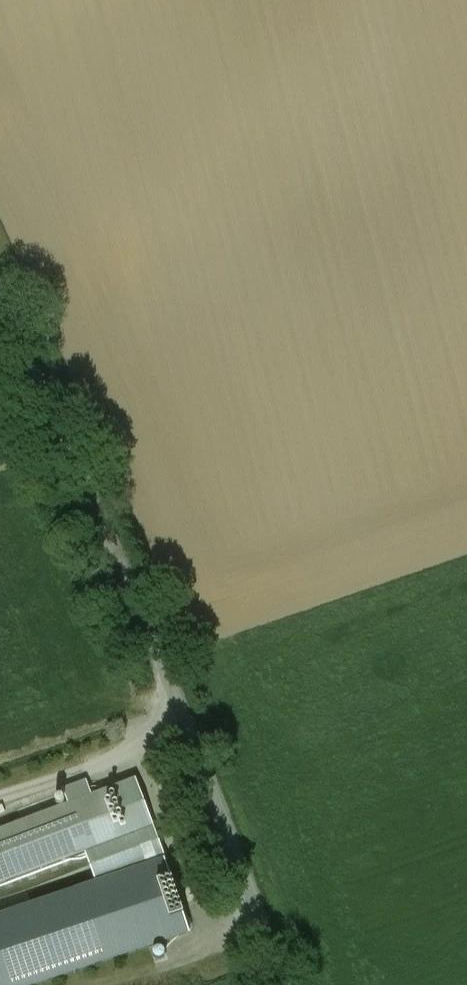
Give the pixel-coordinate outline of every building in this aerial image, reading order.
[(146,781),(106,796),(99,779),(73,789),(79,806),(0,835),(0,893),(94,858),(104,885),(147,869),(158,896),(178,889),(167,861),(174,858),(146,781)] [(14,907),(12,896),(0,898),(0,910),(14,907)]
